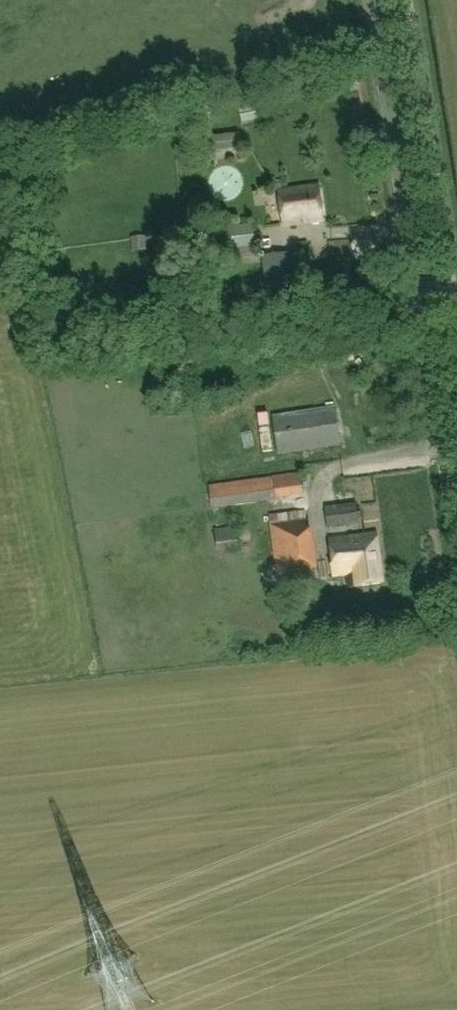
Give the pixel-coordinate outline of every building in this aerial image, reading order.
[(247,112),(251,125),(264,121),(261,108),(247,112)] [(242,146),(240,131),(203,135),(205,151),(242,146)] [(279,190),(284,225),(325,219),(321,185),(279,190)] [(222,250),(255,247),(253,225),(220,228),(222,250)] [(287,253),(264,255),(268,289),(304,285),(302,274),(290,276),(287,253)] [(272,415),(278,453),(341,444),(336,406),(272,415)] [(300,471),(210,484),(213,507),(303,494),(300,471)] [(361,523),(357,502),(324,506),(326,527),(361,523)] [(315,578),(306,509),(269,514),(279,583),(315,578)] [(218,550),(239,546),(236,525),(215,528),(218,550)] [(378,532),(330,538),(334,574),(355,571),(355,575),(347,576),(348,586),(357,585),(384,582),(378,532)]
